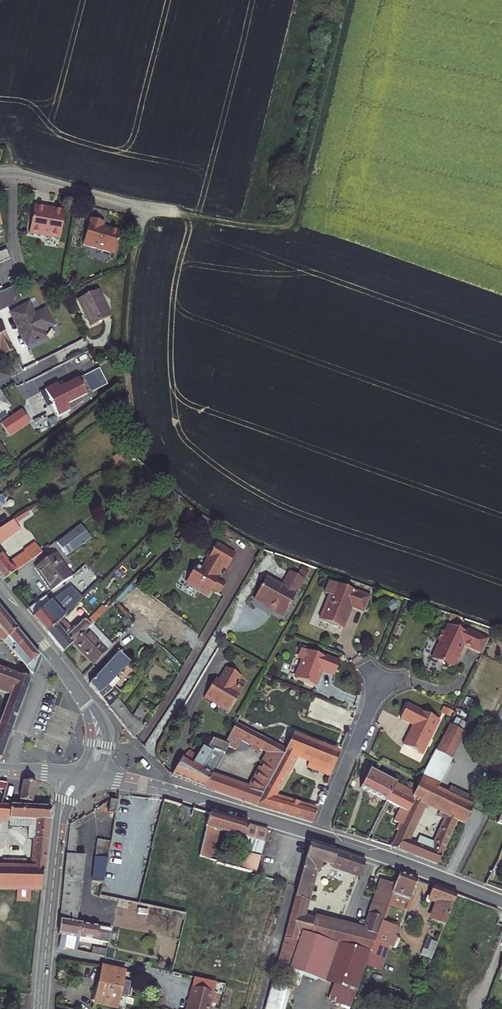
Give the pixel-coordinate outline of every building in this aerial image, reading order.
[(27,238),(58,243),(62,217),(45,214),(45,213),(31,210),(27,238)] [(82,250),(113,258),(119,236),(101,231),(102,227),(89,223),(82,250)] [(0,256),(0,267),(10,262),(6,253),(0,256)] [(0,297),(0,313),(16,305),(10,292),(0,297)] [(95,295),(75,305),(88,331),(108,321),(95,295)] [(26,309),(9,318),(25,349),(42,340),(39,334),(49,328),(42,313),(32,319),(26,309)] [(0,355),(2,359),(12,354),(0,330),(0,355)] [(75,383),(83,400),(79,402),(81,405),(90,399),(87,393),(102,387),(96,375),(84,381),(85,383),(82,384),(81,380),(75,383)] [(49,408),(56,421),(68,414),(67,413),(81,405),(79,402),(83,400),(75,383),(71,386),(70,384),(62,388),(60,385),(42,395),(49,408)] [(42,395),(37,397),(44,411),(49,408),(42,395)] [(81,405),(67,413),(68,414),(81,405)] [(21,534),(12,523),(8,526),(0,531),(0,549),(21,534)] [(73,535),(56,548),(65,559),(81,545),(73,535)] [(6,567),(0,559),(0,579),(3,583),(41,556),(35,547),(6,567)] [(203,572),(195,568),(186,584),(208,598),(212,591),(220,595),(221,592),(225,587),(215,581),(222,569),(227,571),(234,558),(216,547),(211,555),(207,562),(208,562),(203,572)] [(70,579),(68,577),(54,557),(35,571),(43,582),(51,593),(70,579)] [(308,579),(294,572),(286,586),(270,577),(259,598),(270,604),(279,609),(277,612),(287,617),(308,579)] [(34,620),(48,637),(62,621),(81,603),(83,601),(71,589),(51,604),(34,620)] [(358,628),(364,614),(325,595),(320,607),(324,609),(313,632),(335,643),(337,639),(346,622),(358,628)] [(53,643),(63,656),(72,647),(90,628),(106,612),(103,609),(87,624),(84,622),(73,632),(62,621),(48,637),(53,643)] [(7,641),(17,633),(5,618),(0,612),(0,642),(4,644),(7,641)] [(177,618),(169,614),(158,629),(165,635),(177,618)] [(112,650),(103,641),(101,642),(92,632),(93,631),(90,628),(72,647),(83,658),(93,668),(112,650)] [(483,657),(490,643),(471,635),(469,638),(450,629),(447,636),(443,634),(439,643),(440,647),(435,659),(440,662),(442,667),(443,672),(458,667),(457,662),(464,648),(483,657)] [(103,641),(93,631),(92,632),(101,642),(103,641)] [(7,641),(4,644),(8,647),(32,677),(37,667),(40,661),(25,643),(17,633),(7,641)] [(332,679),(338,665),(325,659),(324,661),(301,650),(298,658),(300,661),(293,677),(294,680),(314,689),(316,684),(319,678),(318,677),(319,673),(332,679)] [(119,656),(118,657),(90,688),(99,699),(109,711),(117,701),(119,697),(113,690),(120,683),(116,680),(130,666),(119,656)] [(11,693),(9,699),(0,723),(0,726),(12,730),(13,730),(30,682),(0,671),(0,689),(11,693)] [(214,680),(204,700),(213,705),(229,714),(241,691),(234,687),(238,679),(224,671),(218,682),(214,680)] [(0,689),(0,695),(9,699),(11,693),(0,689)] [(133,721),(117,701),(109,711),(123,729),(133,740),(141,732),(153,714),(143,707),(133,721)] [(440,723),(409,708),(405,716),(402,722),(417,730),(415,736),(410,738),(405,748),(424,758),(440,723)] [(0,726),(0,738),(9,742),(13,730),(12,730),(0,726)] [(214,741),(209,749),(204,747),(193,766),(183,760),(174,778),(206,792),(255,808),(286,752),(237,727),(234,732),(225,747),(214,741)] [(464,736),(449,729),(437,753),(453,760),(464,736)] [(9,742),(0,738),(0,761),(1,762),(9,742)] [(319,766),(333,772),(336,764),(339,756),(292,739),(286,752),(255,808),(312,824),(317,813),(274,799),(296,757),(309,762),(306,767),(317,772),(319,766)] [(210,780),(223,758),(213,752),(200,775),(210,780)] [(454,760),(453,760),(437,753),(431,767),(448,775),(454,760)] [(319,766),(317,772),(330,777),(333,772),(319,766)] [(448,775),(431,767),(421,786),(440,794),(448,775)] [(400,787),(370,772),(361,789),(388,803),(393,792),(397,794),(400,787)] [(35,785),(23,783),(19,802),(31,804),(35,785)] [(440,794),(421,786),(417,796),(408,813),(404,823),(391,849),(437,867),(459,821),(466,824),(473,809),(440,794)] [(417,796),(400,787),(397,794),(393,792),(388,803),(404,811),(408,813),(417,796)] [(448,793),(469,803),(472,798),(451,788),(448,793)] [(161,801),(139,906),(195,917),(198,900),(190,898),(192,886),(160,879),(173,817),(179,819),(182,805),(161,801)] [(15,892),(29,893),(40,894),(41,894),(43,871),(45,871),(50,808),(2,806),(0,806),(0,820),(38,822),(38,832),(36,832),(33,870),(0,868),(0,891),(15,892)] [(408,813),(404,811),(400,821),(404,823),(408,813)] [(217,866),(218,864),(219,859),(213,857),(219,833),(247,840),(243,855),(263,861),(270,834),(211,817),(199,861),(215,866),(217,866)] [(61,922),(77,925),(80,897),(81,895),(84,858),(76,857),(79,822),(69,827),(61,922)] [(312,846),(283,943),(296,947),(299,937),(310,940),(315,923),(304,920),(318,874),(323,875),(326,867),(362,878),(367,865),(312,846)] [(243,855),(238,870),(254,874),(259,876),(263,861),(243,855)] [(101,898),(108,862),(100,861),(93,896),(101,898)] [(396,889),(390,905),(409,912),(419,882),(401,876),(396,889)] [(384,922),(390,905),(396,889),(383,884),(365,933),(363,938),(375,942),(381,925),(383,925),(384,922)] [(436,888),(430,902),(439,905),(434,921),(446,926),(457,896),(436,888)] [(29,893),(15,892),(15,903),(28,904),(29,893)] [(117,902),(114,927),(142,930),(142,924),(143,924),(145,905),(117,902)] [(113,933),(77,925),(61,922),(59,938),(62,939),(61,947),(78,952),(80,939),(111,943),(113,933)] [(401,928),(384,922),(383,925),(381,925),(375,942),(373,947),(391,954),(401,928)] [(356,996),(373,947),(375,942),(363,938),(365,933),(341,926),(339,931),(315,923),(310,940),(299,937),(296,947),(283,943),(276,968),(356,996)] [(95,949),(94,955),(108,959),(110,951),(95,949)] [(105,968),(97,1005),(118,1008),(128,1008),(135,974),(105,968)] [(272,982),(264,1008),(284,1008),(290,987),(272,982)] [(185,1008),(207,1008),(211,995),(191,989),(185,1008)]
